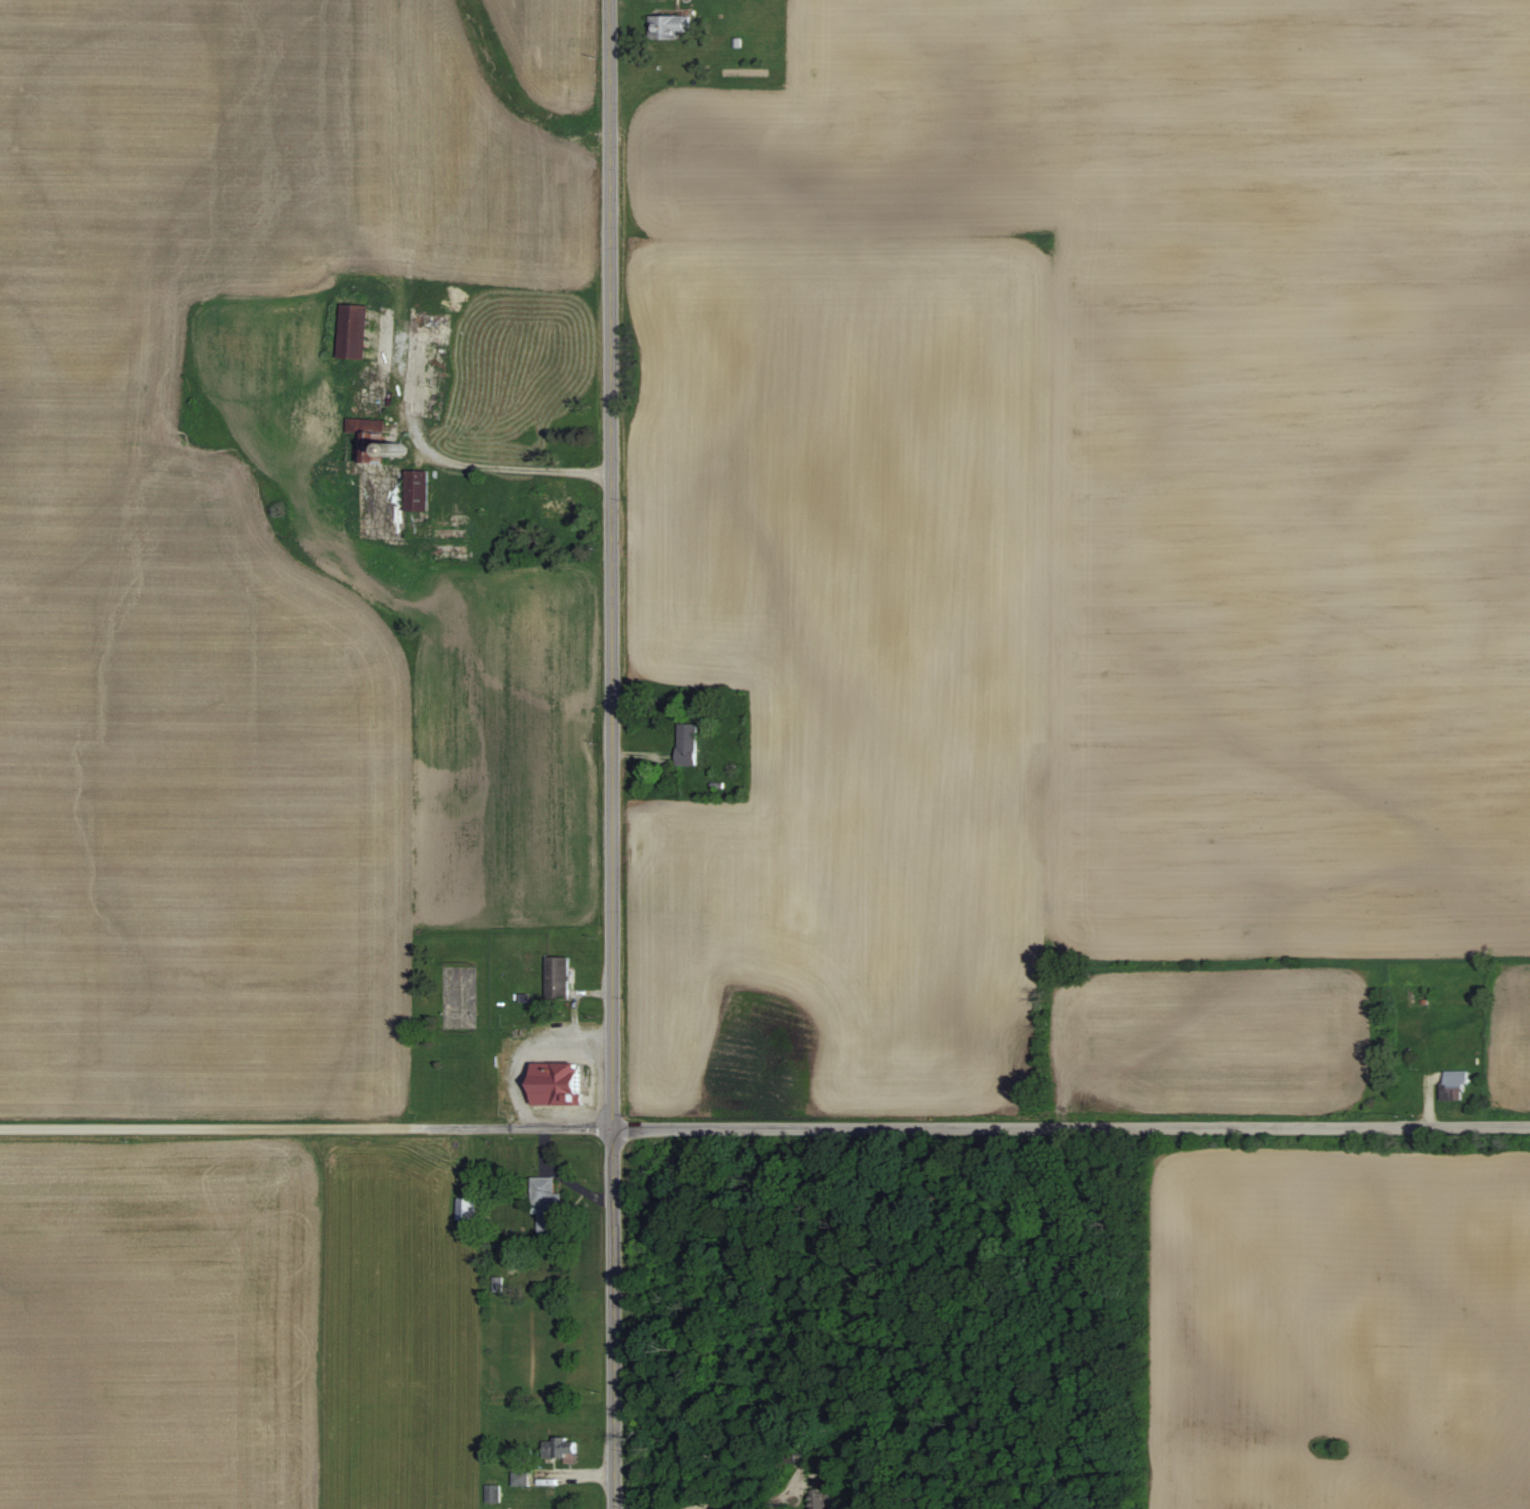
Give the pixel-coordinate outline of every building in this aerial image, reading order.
[(654,15),(654,40),(684,40),(684,32),(695,32),(695,15),(654,15)] [(345,303),(343,358),(372,359),(373,304),(345,303)] [(435,511),(435,469),(411,469),(411,511),(435,511)] [(703,722),(682,722),(682,765),(703,765),(703,722)] [(551,957),(551,1003),(574,1003),(574,957),(551,957)] [(539,1105),(590,1105),(589,1063),(538,1064),(539,1105)] [(1447,1098),(1461,1098),(1461,1085),(1475,1085),(1475,1070),(1447,1070),(1447,1098)] [(561,1178),(538,1178),(540,1232),(563,1231),(561,1178)] [(459,1218),(478,1218),(478,1197),(459,1197),(459,1218)] [(571,1437),(545,1439),(547,1456),(582,1453),(581,1444),(572,1445),(571,1437)] [(533,1471),(515,1471),(515,1485),(533,1485),(533,1471)] [(489,1501),(503,1501),(503,1485),(489,1485),(489,1501)]
